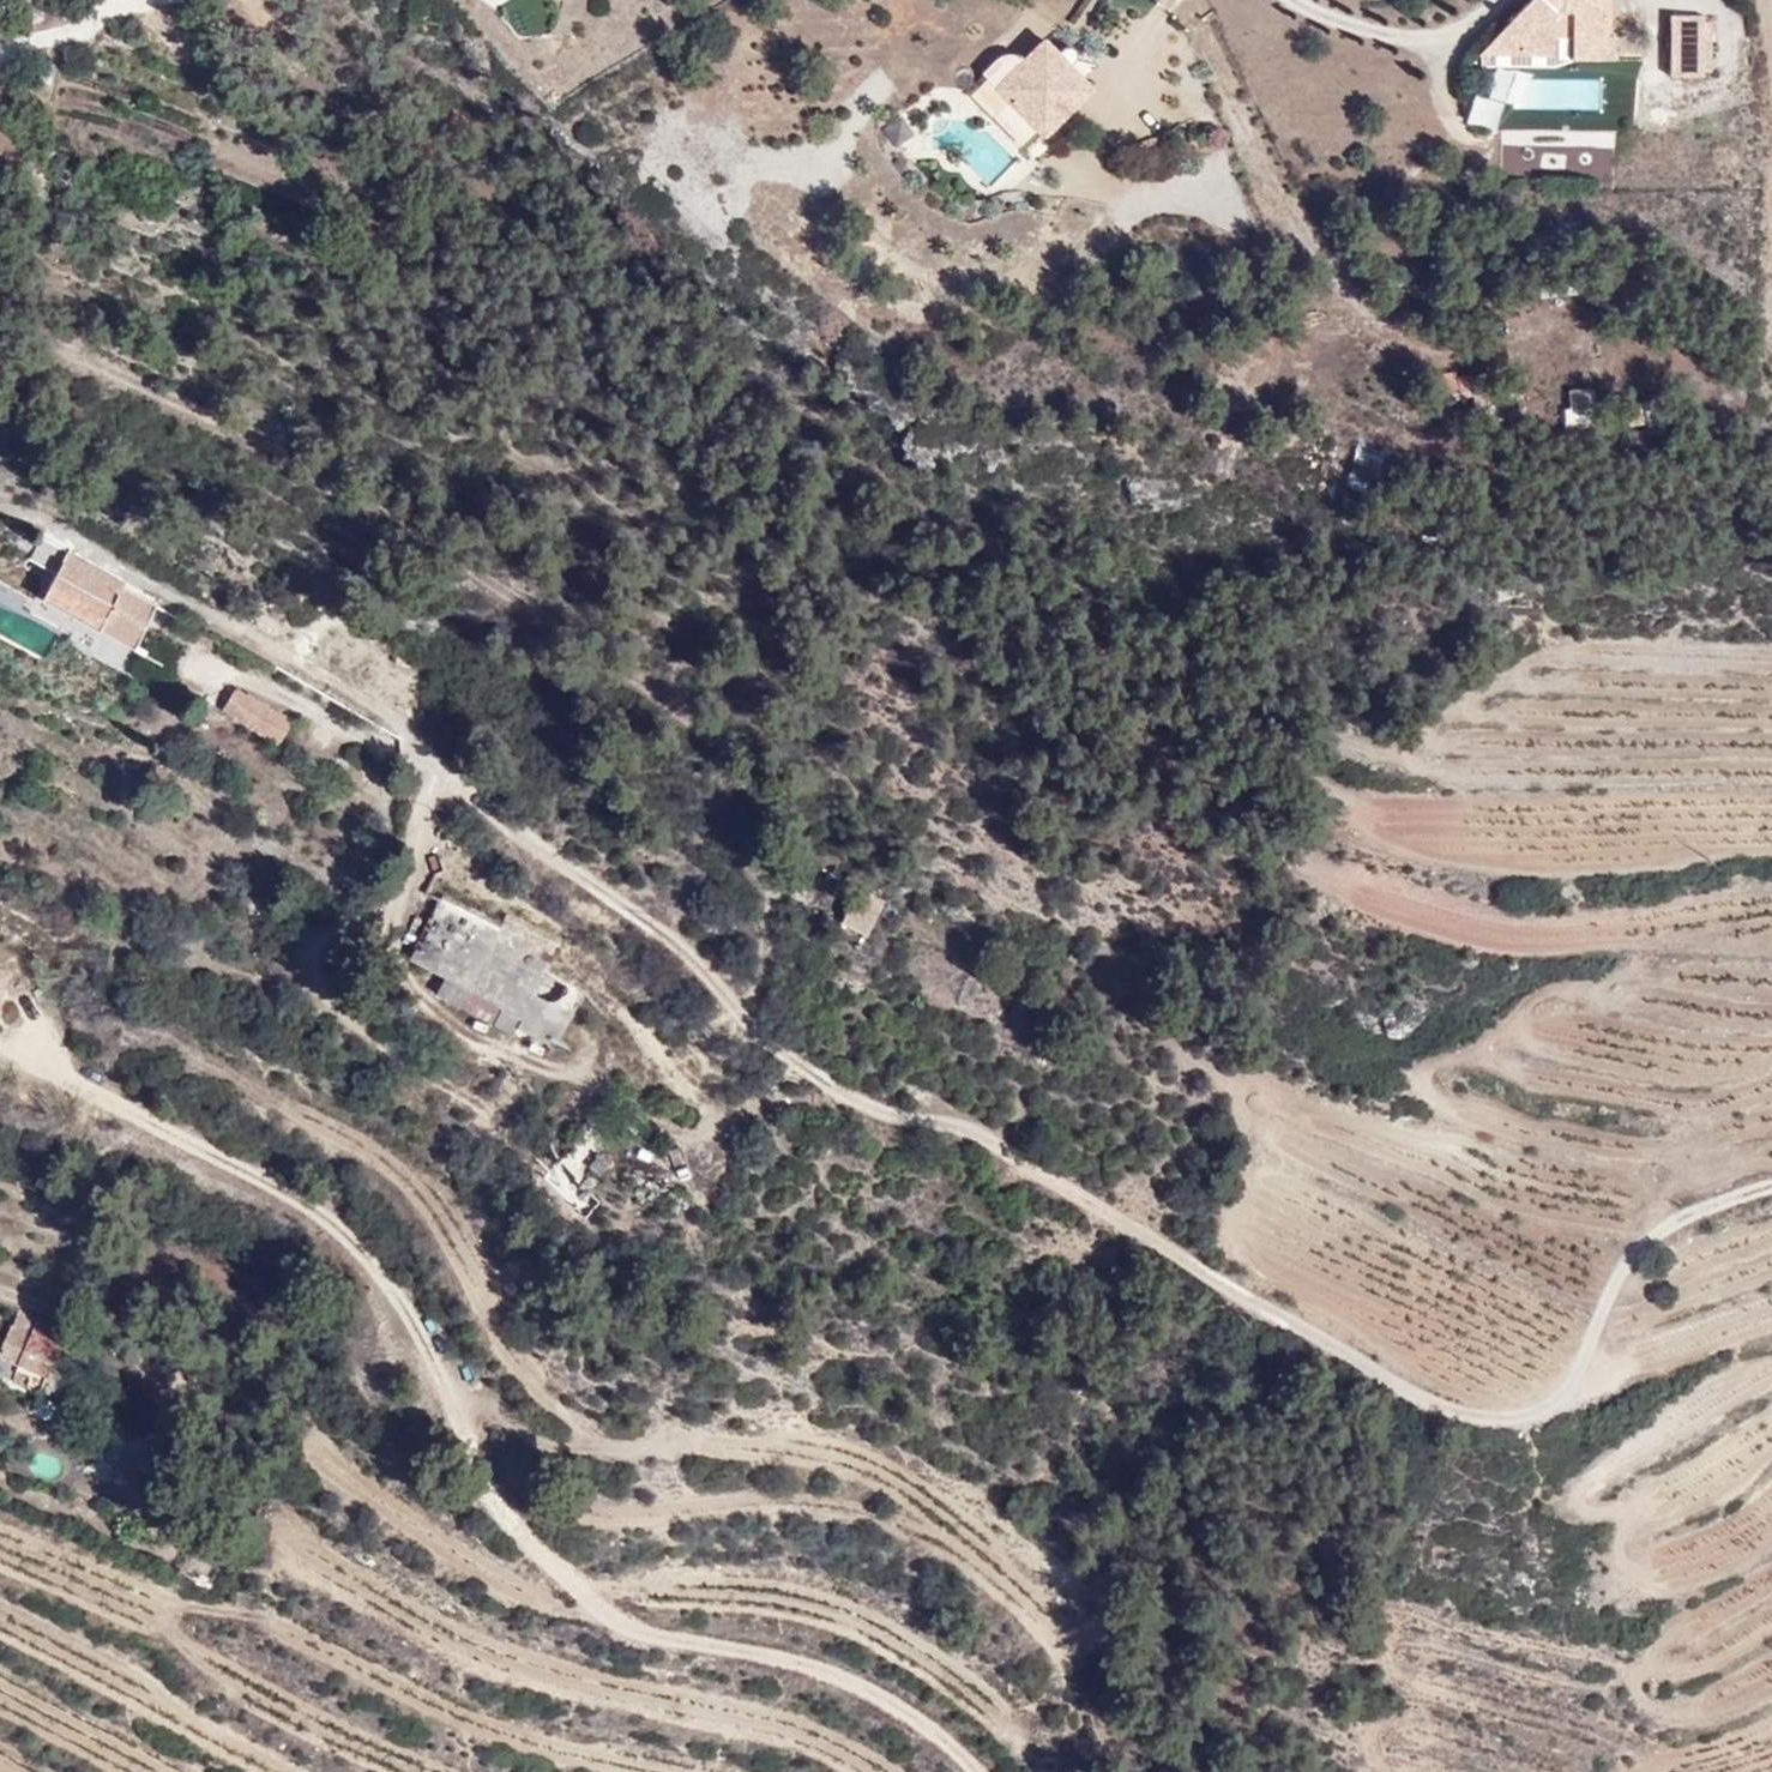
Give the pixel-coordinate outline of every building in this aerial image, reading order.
[(1617,0),(1541,0),(1478,57),(1508,84),(1620,84),(1617,0)] [(1666,14),(1667,73),(1707,73),(1707,14),(1666,14)] [(1054,146),(1099,82),(1041,35),(992,93),(1054,146)] [(1433,376),(1435,399),(1470,396),(1468,373),(1433,376)] [(1563,428),(1592,428),(1592,390),(1563,390),(1563,428)] [(1369,485),(1375,449),(1352,445),(1347,482),(1369,485)] [(174,602),(83,552),(44,605),(151,653),(174,602)] [(310,720),(247,687),(230,714),(293,749),(310,720)] [(439,892),(406,962),(442,978),(434,996),(556,1052),(584,992),(544,973),(556,946),(439,892)] [(9,1025),(30,976),(0,965),(0,1022),(9,1025)] [(86,1392),(98,1343),(42,1311),(9,1362),(86,1392)]
